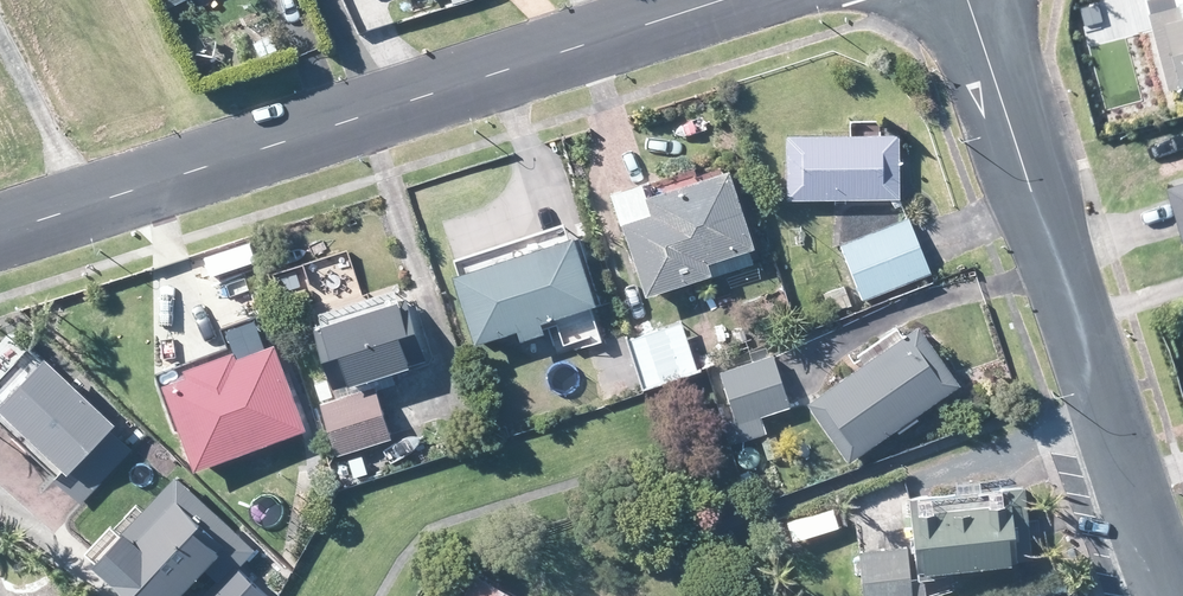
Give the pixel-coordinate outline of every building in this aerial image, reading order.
[(1177,18),(1174,5),(1146,13),(1166,89),(1182,85),(1182,16),(1177,18)] [(254,38),(261,55),(279,46),(267,20),(249,28),(254,38)] [(1173,103),(1176,117),(1182,115),(1182,101),(1173,103)] [(837,193),(905,192),(905,130),(855,130),(794,131),(794,193),(837,193)] [(718,252),(754,242),(765,238),(742,162),(704,174),(663,186),(660,178),(659,173),(647,177),(623,185),(633,217),(635,216),(640,233),(657,287),(690,277),(698,275),(712,271),(722,267),(718,252)] [(936,269),(918,225),(913,214),(847,241),(869,296),(881,291),(936,269)] [(607,296),(587,229),(575,233),(573,227),(561,230),(544,235),(509,246),(511,252),(464,266),(485,335),(527,322),(529,332),(536,330),(555,325),(551,312),(607,296)] [(837,308),(851,302),(856,300),(848,281),(843,283),(829,289),(837,308)] [(431,355),(412,291),(406,293),(404,287),(353,302),(350,289),(316,300),(320,313),(328,310),(329,318),(320,321),(339,382),(378,371),(431,355)] [(695,340),(693,334),(687,317),(652,328),(647,330),(640,332),(635,334),(652,383),(704,365),(695,340)] [(856,456),(968,378),(927,319),(909,332),(903,324),(863,351),(865,354),(869,359),(854,370),(827,389),(815,396),(856,456)] [(304,426),(315,422),(284,337),(274,341),(248,350),(245,342),(197,359),(199,367),(175,376),(191,421),(206,461),(304,426)] [(800,420),(795,407),(792,400),(797,398),(780,349),(727,367),(751,437),(800,420)] [(133,429),(140,423),(130,412),(126,415),(59,350),(54,354),(13,397),(76,458),(62,472),(87,496),(137,444),(135,443),(117,425),(122,420),(133,429)] [(325,396),(337,393),(331,376),(320,379),(325,396)] [(343,450),(397,433),(382,383),(327,400),(343,450)] [(277,594),(244,564),(264,542),(184,468),(138,518),(131,524),(134,527),(108,554),(154,595),(183,595),(213,563),(224,573),(203,595),(276,595),(277,594)] [(1038,540),(1036,522),(1033,481),(1015,483),(925,491),(920,491),(924,539),(925,562),(954,560),(1039,553),(1038,540)] [(914,541),(867,545),(872,595),(919,595),(914,541)] [(484,568),(468,595),(535,595),(484,568)]
